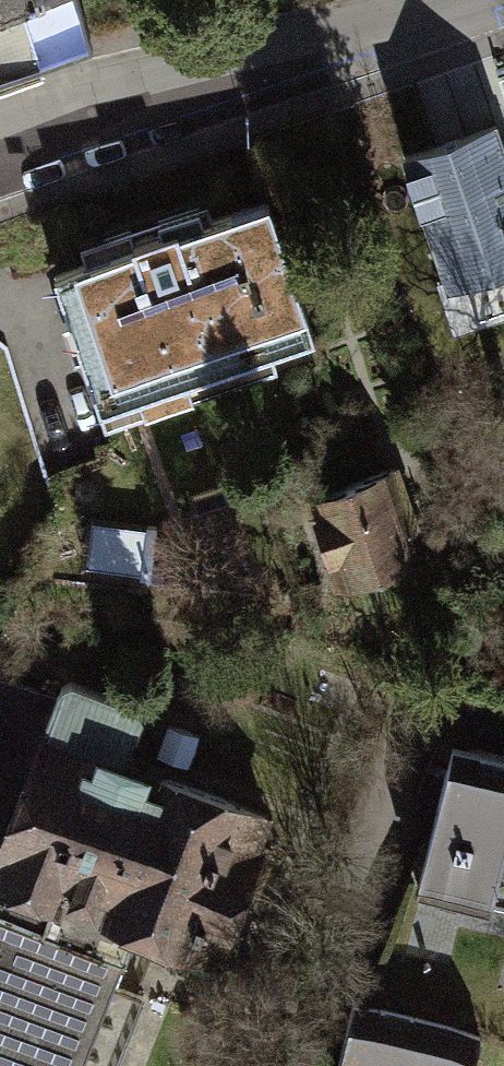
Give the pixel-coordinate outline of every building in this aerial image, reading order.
[(93,40),(79,0),(0,0),(0,71),(93,40)] [(416,142),(465,281),(503,267),(503,159),(489,117),(416,142)] [(313,330),(270,202),(51,275),(98,417),(191,386),(186,372),(313,330)] [(392,466),(306,496),(337,583),(401,560),(412,525),(392,466)] [(153,559),(155,520),(100,518),(98,557),(153,559)] [(142,990),(110,978),(133,919),(184,939),(185,949),(189,961),(199,967),(211,968),(221,964),(228,955),(269,849),(252,842),(263,812),(121,758),(140,709),(64,680),(56,702),(0,681),(0,1065),(113,1065),(142,990)] [(449,743),(416,880),(503,901),(503,757),(449,743)] [(352,1001),(336,1065),(471,1065),(480,1033),(352,1001)]
